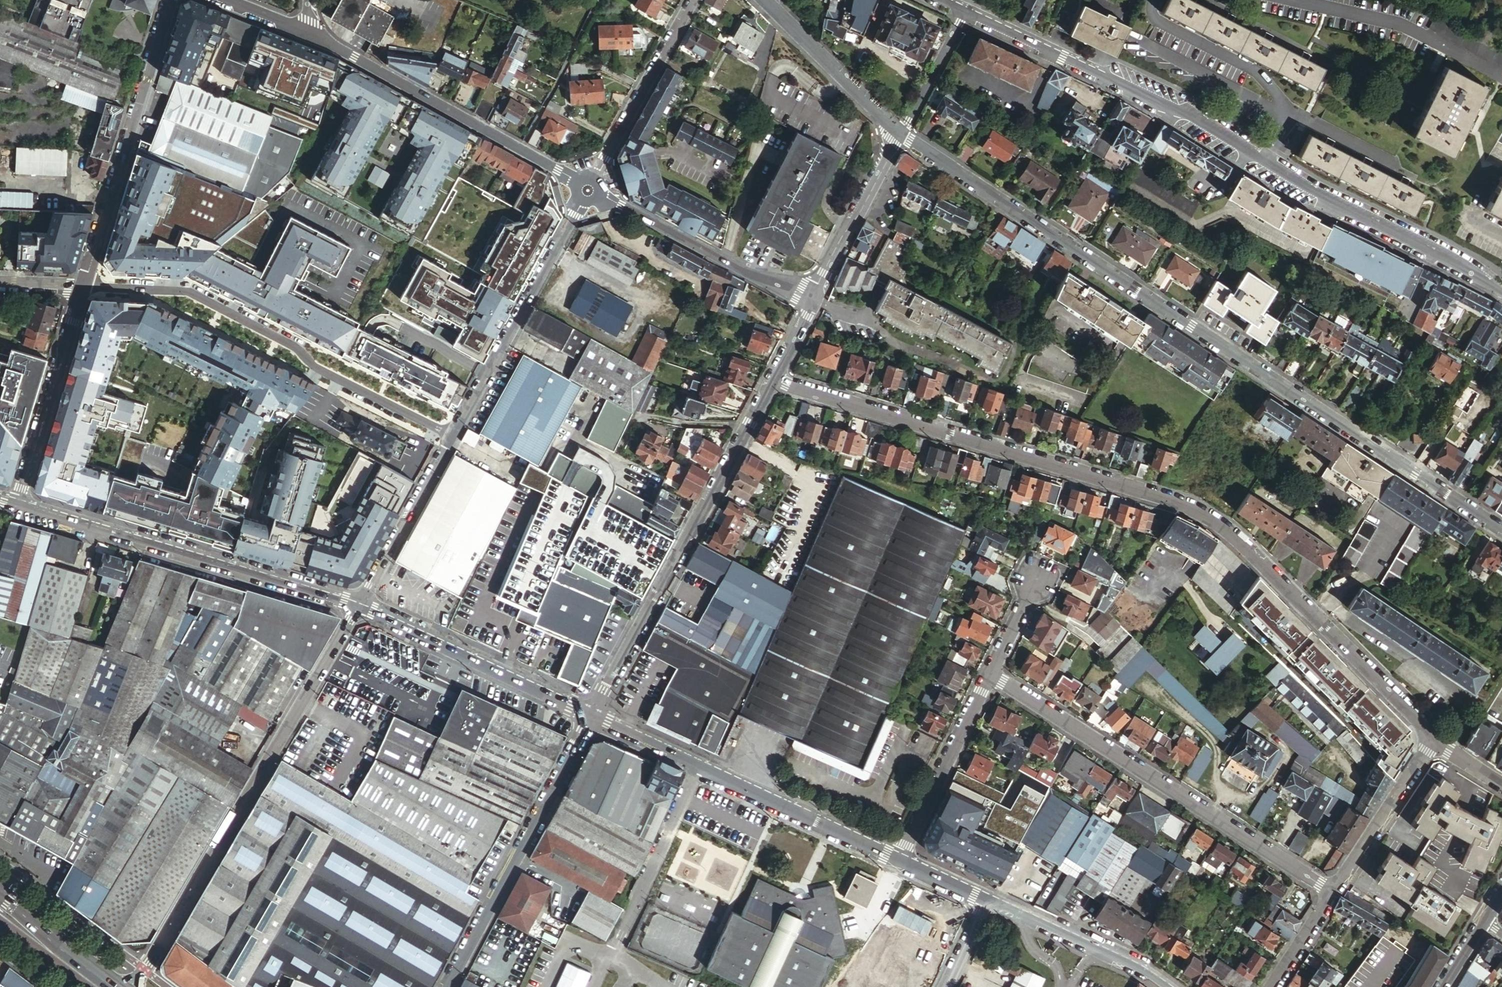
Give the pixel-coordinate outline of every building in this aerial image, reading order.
[(92,0),(36,0),(29,19),(27,23),(75,43),(77,38),(92,0)] [(152,15),(157,0),(112,0),(109,9),(113,10),(119,12),(124,12),(126,12),(129,12),(132,11),(139,10),(152,15)] [(331,21),(379,45),(393,17),(368,5),(371,0),(341,0),(331,21)] [(658,0),(638,0),(635,6),(660,20),(664,14),(657,10),(662,2),(658,0)] [(839,24),(842,12),(839,11),(838,16),(834,14),(837,0),(829,0),(826,18),(839,24)] [(878,0),(845,0),(842,12),(839,24),(861,36),(878,0)] [(1039,10),(1043,0),(1026,0),(1025,3),(1030,5),(1039,10)] [(1194,0),(1168,0),(1162,11),(1314,90),(1325,68),(1194,0)] [(1120,49),(1131,28),(1084,4),(1071,34),(1116,56),(1120,49)] [(1027,12),(1022,22),(1031,27),(1039,10),(1030,5),(1029,9),(1027,12)] [(919,20),(889,6),(872,41),(886,48),(889,43),(919,58),(926,44),(937,49),(946,31),(920,18),(919,20)] [(1062,9),(1055,26),(1067,32),(1074,15),(1062,9)] [(67,84),(106,100),(102,114),(85,168),(92,170),(91,176),(103,180),(127,100),(122,98),(122,97),(116,95),(128,64),(75,43),(27,23),(0,13),(0,87),(11,88),(20,66),(67,84)] [(249,56),(260,28),(230,16),(221,38),(232,42),(220,73),(239,80),(249,56)] [(835,33),(839,24),(826,18),(825,19),(823,27),(835,33)] [(764,32),(745,21),(735,37),(754,48),(764,32)] [(615,48),(615,25),(598,26),(599,48),(615,48)] [(631,25),(615,25),(615,48),(644,46),(644,36),(638,36),(638,27),(631,28),(631,25)] [(1479,39),(1487,43),(1494,29),(1486,25),(1479,39)] [(504,51),(523,61),(528,53),(518,48),(527,30),(516,26),(504,51)] [(291,43),(292,41),(260,28),(249,56),(283,69),(287,56),(291,43)] [(717,43),(694,29),(684,45),(701,55),(707,59),(717,43)] [(538,42),(541,36),(530,32),(528,37),(538,42)] [(1038,66),(978,36),(966,60),(1027,90),(1038,66)] [(680,42),(678,46),(698,59),(701,55),(684,45),(680,42)] [(291,43),(287,56),(283,69),(288,71),(289,68),(298,70),(305,48),(291,43)] [(889,43),(886,48),(901,56),(899,61),(914,68),(919,58),(889,43)] [(386,64),(426,86),(432,74),(436,63),(422,61),(395,56),(396,53),(410,56),(411,50),(389,45),(386,64)] [(305,48),(298,70),(304,73),(309,59),(313,61),(315,56),(313,56),(314,51),(305,48)] [(135,50),(132,60),(138,63),(141,52),(135,50)] [(521,65),(523,61),(504,51),(498,65),(507,70),(509,71),(514,73),(515,71),(519,64),(521,65)] [(422,61),(436,63),(439,56),(423,53),(422,57),(422,61)] [(309,59),(304,73),(314,76),(314,74),(317,66),(319,58),(315,56),(313,61),(309,59)] [(457,83),(465,66),(457,62),(456,64),(443,58),(436,73),(457,83)] [(310,178),(412,235),(468,134),(337,62),(331,85),(329,95),(347,107),(310,178)] [(573,64),(574,73),(591,72),(590,63),(573,64)] [(500,82),(507,86),(513,76),(514,73),(509,71),(507,70),(498,65),(491,78),(497,81),(500,82)] [(317,66),(314,74),(319,76),(321,75),(323,68),(317,66)] [(469,67),(466,73),(477,78),(480,72),(469,67)] [(644,141),(681,75),(667,67),(617,156),(631,200),(719,247),(727,217),(717,212),(718,209),(707,203),(706,204),(698,200),(698,198),(680,189),(680,190),(666,183),(664,187),(662,185),(656,167),(651,148),(652,146),(644,141)] [(635,81),(639,74),(628,67),(624,74),(635,81)] [(1478,85),(1443,67),(1409,134),(1450,155),(1485,86),(1479,83),(1478,85)] [(1061,89),(1070,75),(1055,69),(1046,81),(1061,89)] [(514,73),(525,80),(527,77),(515,71),(514,73)] [(477,78),(466,73),(461,84),(471,89),(472,87),(482,92),(489,76),(480,72),(477,78)] [(816,259),(830,234),(807,222),(840,158),(848,162),(867,127),(767,72),(757,113),(797,134),(746,230),(796,257),(797,255),(811,262),(816,259)] [(281,119),(272,115),(271,117),(231,101),(201,88),(177,79),(177,80),(160,73),(155,90),(170,96),(151,146),(147,155),(176,166),(263,200),(288,174),(302,140),(277,129),(281,119)] [(524,82),(525,80),(514,73),(513,76),(524,82)] [(432,74),(426,86),(437,92),(442,80),(432,74)] [(571,101),(587,101),(587,78),(570,79),(571,101)] [(587,78),(587,101),(604,100),(613,105),(617,98),(604,91),(604,78),(587,78)] [(312,90),(320,92),(322,83),(315,81),(312,90)] [(1047,111),(1061,89),(1046,81),(1039,107),(1047,111)] [(325,93),(329,95),(331,85),(322,83),(320,92),(325,93)] [(60,99),(71,103),(102,114),(106,100),(67,84),(60,99)] [(985,110),(948,89),(944,97),(942,97),(935,111),(945,116),(947,113),(974,128),(985,110)] [(309,99),(323,103),(325,93),(320,92),(312,90),(309,99)] [(453,101),(462,106),(468,96),(459,91),(453,101)] [(323,103),(309,99),(304,119),(303,119),(302,122),(309,124),(310,121),(318,123),(318,122),(323,103)] [(481,99),(474,113),(487,120),(494,107),(481,99)] [(529,109),(511,99),(503,114),(503,115),(520,124),(529,109)] [(562,106),(551,99),(547,107),(554,112),(558,114),(562,106)] [(1118,124),(1129,105),(1119,99),(1106,123),(1118,124)] [(1077,141),(1090,150),(1100,133),(1080,119),(1086,109),(1075,101),(1064,121),(1062,124),(1067,128),(1061,137),(1073,146),(1077,141)] [(323,103),(318,122),(320,123),(326,104),(323,103)] [(1136,109),(1129,105),(1118,124),(1122,127),(1125,129),(1136,109)] [(495,111),(490,122),(497,126),(503,115),(503,114),(495,111)] [(580,126),(558,114),(554,112),(542,133),(560,143),(568,129),(576,133),(580,126)] [(317,133),(281,119),(277,129),(302,140),(288,174),(263,200),(211,243),(220,246),(267,208),(276,200),(277,200),(293,186),(317,133)] [(676,136),(729,163),(737,148),(684,121),(676,136)] [(1223,176),(1230,166),(1163,125),(1151,144),(1163,152),(1169,142),(1191,156),(1191,158),(1205,167),(1206,165),(1223,176)] [(1143,159),(1151,144),(1149,143),(1150,141),(1141,136),(1143,133),(1132,127),(1131,131),(1125,129),(1122,127),(1117,135),(1112,132),(1109,136),(1101,132),(1100,133),(1090,150),(1104,158),(1111,147),(1139,160),(1140,158),(1143,159)] [(994,150),(1008,159),(1012,153),(1016,156),(1021,148),(992,131),(981,148),(992,154),(994,150)] [(1425,193),(1310,134),(1299,156),(1414,215),(1425,193)] [(525,185),(535,168),(481,138),(470,158),(480,163),(482,160),(509,175),(508,176),(525,185)] [(147,155),(151,146),(139,141),(102,265),(109,275),(180,279),(184,275),(209,255),(213,251),(220,246),(211,243),(182,231),(176,247),(157,240),(156,243),(135,242),(139,233),(148,237),(157,215),(168,185),(176,166),(147,155)] [(967,147),(959,160),(967,165),(975,152),(967,147)] [(1111,147),(1104,158),(1133,174),(1139,165),(1143,159),(1140,158),(1139,160),(1111,147)] [(66,151),(15,148),(14,174),(65,176),(66,151)] [(910,171),(920,159),(906,149),(900,153),(893,165),(910,171)] [(1006,162),(1008,159),(994,150),(992,154),(1006,162)] [(1029,205),(1039,211),(1059,181),(1029,162),(1019,178),(1038,191),(1029,205)] [(1194,216),(1202,204),(1195,198),(1193,200),(1170,185),(1171,183),(1162,178),(1161,179),(1139,165),(1133,174),(1131,178),(1194,216)] [(730,206),(656,167),(662,185),(664,187),(666,183),(680,190),(680,189),(698,198),(698,200),(706,204),(707,203),(718,209),(717,212),(727,217),(730,206)] [(442,329),(437,338),(481,362),(557,224),(560,218),(548,175),(535,168),(525,185),(513,207),(525,214),(522,220),(511,223),(473,292),(447,278),(450,273),(422,258),(398,300),(424,314),(427,307),(434,311),(431,318),(459,333),(456,337),(442,329)] [(1318,249),(1330,226),(1315,219),(1317,216),(1300,207),(1298,210),(1286,204),(1275,197),(1276,194),(1241,173),(1227,197),(1271,224),(1318,249)] [(1484,209),(1501,219),(1501,176),(1484,209)] [(924,185),(910,179),(903,195),(916,198),(932,208),(939,194),(924,185)] [(1107,193),(1086,180),(1069,207),(1090,220),(1107,193)] [(168,185),(157,215),(161,217),(170,195),(168,194),(171,186),(168,185)] [(32,208),(33,193),(0,191),(0,207),(32,208)] [(946,198),(939,194),(932,208),(937,211),(938,212),(946,198)] [(985,221),(946,198),(938,212),(949,218),(950,216),(967,226),(968,225),(975,229),(979,223),(984,226),(986,221),(985,221)] [(76,205),(76,213),(84,214),(92,214),(94,206),(76,205)] [(47,249),(27,248),(28,244),(20,244),(19,267),(26,267),(26,273),(44,273),(44,267),(45,267),(56,268),(56,274),(66,275),(76,268),(92,214),(84,214),(83,234),(70,233),(70,244),(56,244),(56,253),(47,253),(47,249)] [(1020,226),(1003,215),(990,235),(1008,249),(1010,245),(1020,226)] [(23,227),(37,228),(38,217),(33,217),(24,216),(23,227)] [(184,275),(348,359),(349,356),(363,330),(290,290),(308,263),(336,274),(350,248),(289,216),(262,275),(213,251),(209,255),(184,275)] [(624,228),(628,220),(622,217),(615,219),(615,222),(624,228)] [(1330,226),(1318,249),(1333,257),(1331,260),(1404,296),(1407,298),(1415,280),(1421,267),(1407,260),(1407,262),(1401,260),(1402,258),(1371,242),(1332,222),(1330,226)] [(579,228),(578,229),(583,232),(587,234),(602,231),(600,223),(579,228)] [(905,232),(895,226),(893,232),(897,235),(907,240),(911,233),(906,230),(905,232)] [(1043,242),(1020,226),(1010,245),(1035,259),(1043,242)] [(1155,248),(1124,227),(1113,243),(1145,264),(1155,248)] [(874,234),(861,228),(858,233),(856,237),(859,239),(854,248),(865,254),(870,245),(869,244),(874,234)] [(587,234),(583,232),(573,251),(579,254),(577,257),(585,261),(596,240),(587,234)] [(907,240),(897,235),(894,244),(908,252),(910,242),(907,240)] [(990,235),(987,239),(1006,253),(1008,249),(990,235)] [(716,313),(716,312),(731,276),(731,275),(712,267),(713,266),(664,239),(663,242),(659,240),(656,246),(659,248),(657,251),(712,281),(703,306),(716,313)] [(635,261),(610,247),(598,241),(587,262),(628,285),(637,270),(632,267),(635,261)] [(638,257),(612,242),(610,247),(635,261),(638,257)] [(864,267),(846,257),(832,284),(843,289),(845,286),(857,292),(858,289),(870,295),(872,291),(885,298),(877,318),(887,322),(885,326),(913,339),(915,335),(925,340),(926,337),(936,341),(938,338),(984,359),(981,365),(1001,374),(1014,345),(907,297),(908,296),(905,270),(907,265),(905,264),(908,252),(894,244),(890,242),(875,270),(868,269),(864,267)] [(1066,270),(1070,260),(1052,248),(1044,266),(1062,279),(1066,270)] [(1318,249),(1312,260),(1386,298),(1388,293),(1402,300),(1404,296),(1331,260),(1333,257),(1318,249)] [(1199,269),(1176,254),(1166,269),(1189,284),(1199,269)] [(911,265),(907,272),(914,275),(914,274),(917,268),(911,265)] [(919,266),(917,268),(914,274),(921,277),(925,269),(919,266)] [(1415,280),(1423,284),(1421,287),(1428,290),(1436,274),(1421,267),(1415,280)] [(1216,279),(1221,272),(1214,268),(1203,285),(1210,289),(1216,279)] [(1130,347),(1130,346),(1144,322),(1066,270),(1062,279),(1055,296),(1130,347)] [(1263,342),(1277,320),(1264,311),(1263,313),(1260,311),(1275,289),(1247,270),(1232,292),(1229,290),(1230,288),(1216,279),(1210,289),(1202,301),(1221,314),(1227,304),(1251,321),(1245,330),(1263,342)] [(1443,309),(1449,297),(1456,284),(1436,274),(1428,290),(1411,324),(1429,334),(1433,327),(1436,321),(1428,317),(1435,305),(1443,309)] [(731,276),(716,312),(744,320),(746,314),(731,309),(739,290),(743,292),(747,284),(731,276)] [(583,285),(629,311),(632,306),(586,280),(583,285)] [(1459,302),(1468,288),(1457,282),(1456,284),(1449,297),(1459,302)] [(618,332),(629,311),(583,285),(571,306),(618,332)] [(1468,288),(1459,302),(1467,306),(1467,305),(1475,291),(1468,288)] [(1475,310),(1483,296),(1475,291),(1467,305),(1467,306),(1475,310)] [(1300,296),(1294,292),(1289,300),(1293,302),(1296,304),(1297,302),(1300,296)] [(1487,313),(1495,302),(1483,296),(1475,310),(1485,316),(1487,313)] [(140,433),(147,406),(103,393),(120,338),(131,338),(135,329),(148,302),(94,300),(88,320),(86,320),(75,357),(34,489),(47,493),(47,495),(94,509),(94,508),(104,510),(105,503),(107,498),(113,478),(113,476),(83,466),(96,423),(115,429),(117,426),(140,433)] [(27,328),(48,334),(56,309),(36,302),(27,328)] [(315,386),(148,302),(135,329),(249,387),(241,404),(228,398),(192,474),(219,486),(228,491),(264,417),(270,419),(275,404),(293,413),(315,386)] [(1281,321),(1305,336),(1318,315),(1297,302),(1296,304),(1293,302),(1281,321)] [(1487,313),(1500,323),(1501,321),(1501,307),(1498,304),(1495,302),(1487,313)] [(618,332),(571,306),(569,311),(615,337),(618,332)] [(1318,315),(1305,336),(1308,338),(1310,336),(1320,342),(1332,323),(1324,319),(1329,311),(1322,307),(1318,315)] [(578,361),(591,339),(535,308),(523,329),(542,339),(541,342),(544,344),(545,343),(551,346),(552,345),(561,350),(561,352),(578,361)] [(1214,400),(1234,368),(1150,312),(1144,322),(1130,346),(1214,400)] [(1332,323),(1341,329),(1346,321),(1336,315),(1332,323)] [(1391,325),(1403,331),(1408,322),(1397,316),(1391,325)] [(1500,328),(1488,322),(1479,338),(1476,342),(1489,348),(1496,353),(1501,345),(1501,330),(1500,328)] [(1336,350),(1347,332),(1341,329),(1332,323),(1320,342),(1332,349),(1330,352),(1334,354),(1334,353),(1336,350)] [(773,330),(754,324),(746,348),(761,353),(762,350),(766,351),(773,330)] [(652,372),(670,335),(649,325),(631,360),(652,372)] [(1052,326),(1046,338),(1083,358),(1089,347),(1052,326)] [(1433,327),(1429,334),(1428,335),(1438,339),(1441,333),(1439,332),(1440,330),(1433,327)] [(22,344),(43,350),(48,334),(27,328),(22,344)] [(827,332),(815,328),(812,334),(824,339),(827,332)] [(1350,328),(1347,332),(1336,350),(1346,356),(1347,356),(1346,359),(1348,360),(1363,336),(1354,331),(1350,328)] [(364,363),(363,366),(391,380),(392,378),(401,382),(400,385),(448,409),(451,404),(456,407),(467,387),(445,376),(447,373),(441,370),(439,373),(434,370),(435,368),(432,366),(363,330),(349,356),(359,361),(364,363)] [(1447,336),(1441,333),(1438,339),(1445,342),(1446,340),(1448,341),(1449,338),(1446,337),(1447,336)] [(1445,342),(1438,339),(1428,335),(1423,344),(1429,347),(1432,343),(1448,349),(1450,344),(1447,343),(1445,342)] [(1356,378),(1363,366),(1373,349),(1377,344),(1363,336),(1348,360),(1350,361),(1352,359),(1354,360),(1355,361),(1356,362),(1356,363),(1356,364),(1355,364),(1352,370),(1352,371),(1352,372),(1352,373),(1352,374),(1353,376),(1356,378)] [(1479,338),(1473,336),(1464,350),(1482,359),(1489,348),(1476,342),(1479,338)] [(634,410),(647,383),(652,372),(631,360),(591,339),(578,361),(568,379),(588,390),(632,414),(634,410)] [(1390,344),(1381,339),(1377,344),(1373,349),(1363,366),(1377,374),(1385,359),(1391,350),(1391,349),(1388,347),(1390,344)] [(823,342),(816,361),(835,367),(843,342),(839,340),(836,346),(823,342)] [(1464,344),(1457,341),(1454,346),(1460,349),(1462,350),(1464,344)] [(1450,342),(1450,344),(1448,349),(1457,354),(1460,349),(1454,346),(1451,345),(1452,343),(1450,342)] [(1489,348),(1482,359),(1479,363),(1482,366),(1477,375),(1482,379),(1498,354),(1496,353),(1489,348)] [(22,446),(48,360),(11,349),(9,356),(0,354),(0,421),(22,446)] [(1377,374),(1392,381),(1401,363),(1394,359),(1397,354),(1391,350),(1385,359),(1377,374)] [(1414,354),(1408,350),(1402,359),(1409,362),(1414,354)] [(1439,352),(1429,368),(1436,373),(1435,376),(1439,378),(1440,376),(1448,381),(1460,363),(1453,358),(1451,360),(1439,352)] [(1276,366),(1283,371),(1291,358),(1284,353),(1276,366)] [(568,379),(523,354),(479,434),(538,466),(560,426),(576,396),(583,400),(588,390),(568,379)] [(875,361),(852,354),(846,374),(857,378),(857,379),(869,383),(875,361)] [(884,355),(875,380),(897,387),(898,385),(904,388),(909,372),(888,365),(891,357),(884,355)] [(359,361),(349,356),(348,359),(358,364),(359,361)] [(741,386),(749,362),(732,356),(727,371),(725,371),(723,380),(741,386)] [(1283,371),(1292,376),(1301,362),(1292,356),(1291,358),(1283,371)] [(1036,363),(1031,375),(1089,400),(1094,388),(1036,363)] [(432,364),(432,366),(435,368),(434,370),(439,373),(442,369),(432,364)] [(908,390),(917,393),(936,399),(939,392),(946,374),(918,364),(908,390)] [(939,392),(945,394),(950,383),(953,376),(946,374),(939,392)] [(728,383),(705,375),(703,382),(692,379),(689,388),(700,392),(698,397),(720,405),(728,383)] [(973,402),(979,385),(959,379),(957,385),(950,383),(945,394),(945,395),(952,398),(953,396),(966,401),(967,400),(973,402)] [(1364,388),(1354,382),(1338,407),(1348,414),(1364,388)] [(634,410),(643,412),(656,386),(647,383),(634,410)] [(652,394),(657,397),(661,388),(656,386),(652,394)] [(1004,415),(1012,397),(983,387),(978,402),(985,405),(984,406),(999,411),(998,413),(1004,415)] [(902,406),(911,408),(917,393),(908,390),(902,406)] [(1289,432),(1302,413),(1270,392),(1254,416),(1286,438),(1289,432)] [(706,403),(686,396),(683,407),(681,406),(680,408),(682,409),(680,414),(698,420),(700,415),(702,416),(706,403)] [(809,404),(802,402),(797,415),(805,418),(809,404)] [(1033,424),(1039,409),(1020,402),(1012,425),(1030,432),(1033,424)] [(456,407),(451,404),(448,409),(453,412),(456,407)] [(1371,410),(1365,406),(1358,417),(1363,421),(1371,410)] [(1067,416),(1040,407),(1039,409),(1033,424),(1056,430),(1057,427),(1062,429),(1067,416)] [(826,409),(822,422),(829,424),(833,412),(826,409)] [(398,460),(406,444),(342,410),(335,421),(335,423),(344,428),(349,430),(347,432),(349,433),(349,434),(350,435),(349,436),(349,438),(350,439),(351,440),(364,447),(363,449),(371,453),(372,451),(385,457),(387,458),(389,457),(391,456),(398,460)] [(1332,460),(1344,441),(1302,413),(1289,432),(1332,460)] [(415,483),(294,415),(266,449),(264,449),(244,518),(233,551),(346,585),(363,579),(415,483)] [(625,428),(598,415),(586,439),(614,452),(625,428)] [(797,417),(790,415),(785,425),(783,429),(774,425),(765,419),(754,439),(764,445),(765,442),(775,447),(779,439),(778,438),(781,433),(791,436),(797,417)] [(1095,426),(1067,416),(1062,429),(1068,431),(1067,434),(1080,439),(1077,445),(1086,449),(1087,445),(1095,426)] [(783,429),(785,425),(777,421),(774,425),(783,429)] [(795,438),(816,444),(821,425),(806,421),(805,424),(800,423),(795,438)] [(868,422),(864,435),(871,437),(875,424),(868,422)] [(1006,425),(1000,423),(996,434),(1001,435),(1006,425)] [(875,424),(871,437),(878,439),(882,426),(875,424)] [(1121,435),(1095,426),(1087,445),(1095,448),(1096,444),(1116,451),(1121,435)] [(819,445),(840,451),(846,432),(831,428),(830,429),(824,427),(819,445)] [(693,429),(686,429),(676,451),(711,469),(721,449),(691,433),(693,429)] [(649,435),(645,433),(640,443),(665,455),(668,449),(659,445),(663,438),(650,432),(649,435)] [(840,451),(860,457),(866,440),(859,438),(859,436),(846,432),(840,451)] [(1416,443),(1425,443),(1425,434),(1422,435),(1416,443)] [(1121,435),(1116,451),(1143,461),(1148,449),(1140,446),(1141,442),(1121,435)] [(912,450),(920,452),(924,439),(917,437),(912,450)] [(1447,479),(1456,485),(1472,460),(1471,459),(1481,444),(1473,438),(1463,453),(1453,469),(1447,479)] [(592,497),(614,452),(586,439),(578,455),(562,447),(550,473),(592,497)] [(920,452),(927,454),(923,466),(921,472),(935,476),(943,451),(929,447),(931,441),(924,439),(920,452)] [(1417,459),(1424,464),(1436,445),(1429,440),(1417,459)] [(1376,497),(1392,473),(1344,441),(1332,460),(1328,465),(1369,492),(1376,497)] [(894,447),(879,442),(878,443),(873,442),(867,459),(889,466),(894,447)] [(1453,469),(1463,453),(1445,442),(1433,460),(1444,467),(1446,464),(1453,469)] [(665,455),(640,443),(635,452),(639,454),(638,458),(650,464),(653,457),(670,466),(672,462),(673,459),(665,455)] [(21,448),(10,444),(9,449),(8,454),(5,464),(15,467),(21,448)] [(909,451),(895,447),(889,466),(909,472),(915,454),(908,452),(909,451)] [(961,469),(965,457),(966,452),(959,449),(957,455),(943,451),(935,476),(949,480),(953,467),(961,469)] [(1173,464),(1179,455),(1162,449),(1153,464),(1166,469),(1168,463),(1173,464)] [(923,466),(927,454),(920,452),(916,464),(923,466)] [(742,461),(738,469),(758,480),(766,463),(747,453),(742,461)] [(395,562),(462,599),(516,489),(454,455),(395,562)] [(979,461),(965,457),(961,469),(959,476),(979,482),(984,467),(978,465),(979,461)] [(550,473),(528,462),(521,478),(545,488),(496,594),(538,613),(558,566),(572,537),(573,537),(592,497),(550,473)] [(672,462),(670,466),(669,469),(701,487),(705,480),(708,473),(691,464),(688,470),(672,462)] [(983,483),(1005,489),(1013,465),(1002,462),(1000,467),(988,464),(983,483)] [(1137,476),(1145,478),(1150,466),(1142,462),(1137,476)] [(5,464),(2,475),(12,478),(15,467),(5,464)] [(1321,476),(1361,503),(1369,492),(1328,465),(1321,476)] [(574,538),(573,537),(572,537),(558,566),(611,588),(622,562),(604,554),(603,551),(593,546),(627,478),(608,469),(574,538)] [(669,469),(665,477),(680,485),(677,490),(694,499),(696,496),(701,487),(669,469)] [(738,469),(731,483),(735,484),(731,492),(746,500),(758,480),(738,469)] [(1429,532),(1432,527),(1444,507),(1392,473),(1376,497),(1415,523),(1429,532)] [(131,484),(159,492),(163,477),(136,474),(131,484)] [(183,499),(211,508),(219,486),(192,474),(183,499)] [(1012,480),(1009,491),(1030,497),(1035,478),(1021,474),(1019,481),(1012,480)] [(776,490),(783,494),(791,479),(784,475),(776,490)] [(974,523),(987,499),(979,497),(978,500),(842,476),(796,579),(746,692),(806,720),(796,741),(860,771),(881,726),(879,725),(884,715),(889,702),(894,690),(925,619),(936,595),(949,567),(953,558),(959,543),(969,521),(974,523)] [(1501,492),(1501,484),(1490,476),(1475,498),(1491,508),(1501,492)] [(113,478),(104,510),(233,551),(244,518),(211,508),(183,499),(159,492),(131,484),(113,478)] [(1060,486),(1035,478),(1030,497),(1028,504),(1030,497),(1054,504),(1058,493),(1060,486)] [(1069,482),(1062,480),(1060,486),(1058,493),(1061,494),(1058,506),(1078,511),(1084,493),(1070,489),(1068,496),(1065,495),(1069,482)] [(1192,494),(1206,501),(1211,493),(1197,486),(1192,494)] [(668,492),(660,487),(650,511),(660,517),(666,520),(676,502),(666,496),(668,492)] [(1028,504),(1030,497),(1009,491),(1006,501),(1017,503),(1017,501),(1028,504)] [(1491,508),(1497,512),(1501,512),(1501,492),(1491,508)] [(1099,518),(1103,506),(1099,505),(1096,504),(1098,498),(1084,493),(1078,511),(1099,518)] [(1110,495),(1103,493),(1099,505),(1103,506),(1107,508),(1110,495)] [(1236,512),(1279,540),(1291,520),(1249,493),(1236,512)] [(1106,520),(1128,526),(1133,508),(1119,504),(1117,510),(1114,509),(1118,497),(1110,495),(1107,508),(1110,509),(1106,520)] [(688,512),(692,504),(681,498),(679,503),(680,507),(688,512)] [(722,511),(727,513),(720,524),(739,535),(741,536),(747,525),(737,519),(742,508),(728,501),(722,511)] [(770,520),(774,513),(762,506),(758,514),(770,520)] [(1464,543),(1475,527),(1444,507),(1432,527),(1439,532),(1441,528),(1464,543)] [(717,508),(711,520),(720,524),(727,513),(722,511),(717,508)] [(1128,526),(1157,535),(1161,521),(1153,518),(1154,514),(1133,508),(1128,526)] [(752,517),(754,512),(748,509),(746,513),(752,517)] [(646,523),(674,538),(677,532),(680,527),(666,520),(660,517),(659,520),(649,515),(646,523)] [(1174,516),(1174,515),(1158,538),(1200,564),(1209,551),(1216,539),(1212,535),(1202,529),(1189,522),(1176,516),(1174,516)] [(1365,519),(1344,559),(1353,565),(1370,536),(1376,526),(1365,519)] [(1291,520),(1279,540),(1323,567),(1335,548),(1291,520)] [(19,537),(23,524),(11,521),(7,533),(19,537)] [(967,538),(974,523),(969,521),(959,543),(983,555),(988,544),(998,549),(1002,551),(1008,539),(980,526),(972,540),(967,538)] [(1049,521),(1046,529),(1041,540),(1045,541),(1044,544),(1063,553),(1068,544),(1071,546),(1076,535),(1072,533),(1049,521)] [(1379,583),(1393,591),(1429,532),(1415,523),(1379,583)] [(54,534),(23,524),(19,537),(8,573),(0,571),(0,617),(27,625),(45,563),(48,555),(54,534)] [(739,535),(720,524),(715,533),(713,532),(711,536),(709,534),(704,542),(724,553),(729,545),(732,547),(739,535)] [(1031,540),(1039,544),(1041,540),(1046,529),(1038,525),(1031,540)] [(8,573),(19,537),(7,533),(2,547),(0,553),(0,571),(8,573)] [(54,534),(48,555),(73,562),(77,548),(79,548),(79,550),(81,550),(83,542),(54,534)] [(1216,539),(1209,551),(1242,583),(1251,571),(1236,557),(1216,539)] [(1501,556),(1501,551),(1497,548),(1497,547),(1488,541),(1476,561),(1484,566),(1486,565),(1493,569),(1498,562),(1501,556)] [(663,609),(656,622),(753,673),(789,592),(741,566),(698,543),(685,567),(718,585),(696,626),(663,609)] [(988,544),(983,555),(993,560),(998,549),(988,544)] [(1078,572),(1077,572),(1070,585),(1088,594),(1093,582),(1095,580),(1101,583),(1109,586),(1105,594),(1103,593),(1096,609),(1103,612),(1105,611),(1126,582),(1090,547),(1078,572)] [(117,557),(103,554),(97,573),(104,574),(98,593),(106,596),(107,592),(117,557)] [(970,567),(953,558),(949,567),(984,584),(989,572),(992,574),(996,565),(976,555),(970,567)] [(131,561),(117,557),(107,592),(116,595),(120,579),(126,581),(131,561)] [(189,603),(199,577),(139,560),(104,648),(102,647),(88,643),(70,637),(31,626),(14,681),(77,707),(69,728),(110,753),(104,785),(64,858),(72,863),(91,829),(110,795),(136,752),(127,747),(173,663),(170,661),(194,620),(196,616),(185,612),(189,603)] [(131,561),(126,581),(129,581),(137,562),(132,560),(131,561)] [(1484,566),(1476,561),(1473,565),(1473,567),(1479,571),(1481,570),(1484,566)] [(45,563),(27,625),(31,626),(70,637),(74,624),(88,576),(45,563)] [(595,644),(597,639),(598,636),(610,609),(617,593),(618,591),(611,588),(558,566),(538,613),(533,625),(544,630),(572,643),(558,676),(577,686),(595,644)] [(1199,566),(1190,579),(1228,616),(1237,604),(1199,566)] [(953,578),(949,576),(943,588),(947,590),(953,578)] [(1293,613),(1257,576),(1237,604),(1228,616),(1278,664),(1287,673),(1289,675),(1322,641),(1293,613)] [(253,711),(270,721),(295,678),(301,667),(308,671),(319,654),(324,645),(333,629),(338,622),(245,594),(246,592),(199,577),(189,603),(201,606),(196,616),(194,620),(170,661),(173,663),(241,704),(253,711)] [(619,588),(641,600),(645,591),(649,584),(639,579),(636,583),(633,581),(630,587),(621,582),(619,588)] [(1004,600),(976,586),(967,604),(995,618),(1004,600)] [(1485,671),(1361,586),(1347,606),(1471,691),(1485,671)] [(634,612),(641,600),(619,588),(618,591),(617,593),(624,597),(621,603),(625,605),(622,610),(632,615),(634,612)] [(947,590),(943,588),(939,596),(943,598),(947,590)] [(245,594),(338,622),(337,619),(246,592),(245,594)] [(1079,614),(1085,603),(1066,594),(1062,603),(1064,605),(1061,612),(1071,617),(1073,615),(1074,616),(1076,613),(1079,614)] [(939,596),(936,595),(925,619),(932,622),(943,598),(939,596)] [(201,606),(189,603),(185,612),(196,616),(201,606)] [(1141,646),(1105,611),(1103,612),(1090,625),(1091,626),(1086,634),(1099,647),(1100,646),(1104,651),(1099,657),(1117,673),(1141,646)] [(612,612),(598,636),(597,639),(613,647),(628,620),(612,612)] [(979,622),(981,617),(973,613),(970,618),(973,619),(965,635),(982,643),(990,628),(983,624),(979,622)] [(1073,654),(1082,640),(1047,615),(1037,629),(1073,654)] [(1194,655),(1207,667),(1236,637),(1223,625),(1213,635),(1194,617),(1184,628),(1187,631),(1202,646),(1194,655)] [(656,622),(642,649),(676,668),(664,690),(657,706),(652,715),(649,722),(718,754),(753,673),(656,622)] [(427,694),(442,659),(360,623),(345,657),(427,694)] [(74,624),(70,637),(88,643),(93,629),(74,624)] [(1187,631),(1179,640),(1194,655),(1202,646),(1187,631)] [(961,643),(958,649),(957,653),(956,652),(951,661),(965,668),(969,659),(972,661),(974,657),(976,658),(979,649),(968,643),(968,641),(956,635),(954,640),(956,641),(961,643)] [(1322,641),(1289,675),(1298,683),(1310,695),(1323,708),(1333,717),(1343,727),(1348,729),(1352,735),(1360,746),(1365,751),(1393,779),(1412,754),(1409,749),(1414,743),(1406,735),(1410,729),(1322,641)] [(595,644),(577,686),(587,691),(592,682),(596,684),(603,670),(612,653),(595,644)] [(1099,647),(1095,652),(1099,657),(1104,651),(1100,646),(1099,647)] [(1117,673),(1113,679),(1120,683),(1126,686),(1127,687),(1144,668),(1221,742),(1227,735),(1229,732),(1141,646),(1117,673)] [(1058,668),(1061,663),(1055,658),(1049,667),(1030,654),(1019,670),(1039,683),(1039,682),(1046,687),(1058,668)] [(1070,661),(1069,660),(1065,658),(1061,663),(1058,668),(1064,672),(1070,661)] [(946,660),(945,661),(946,661),(943,668),(937,681),(956,691),(965,670),(946,660)] [(72,863),(56,893),(92,921),(162,804),(213,834),(251,768),(215,747),(237,711),(241,704),(173,663),(127,747),(136,752),(110,795),(91,829),(72,863)] [(1289,675),(1287,673),(1274,685),(1285,696),(1298,683),(1289,675)] [(1069,702),(1081,684),(1072,678),(1070,681),(1061,675),(1051,691),(1056,693),(1061,697),(1069,702)] [(1120,683),(1113,679),(1105,691),(1112,696),(1116,690),(1120,683)] [(69,728),(77,707),(14,681),(13,681),(6,705),(0,703),(0,711),(57,742),(53,748),(56,750),(69,728)] [(592,682),(587,691),(591,693),(594,687),(596,684),(592,682)] [(1126,686),(1120,683),(1116,690),(1121,694),(1126,686)] [(1285,696),(1298,708),(1310,695),(1298,683),(1285,696)] [(956,693),(942,686),(935,699),(929,697),(925,705),(929,707),(931,709),(933,706),(947,713),(949,709),(950,710),(955,699),(953,699),(956,693)] [(1100,697),(1083,687),(1074,701),(1091,711),(1100,697)] [(507,819),(519,824),(566,736),(462,689),(459,695),(456,701),(451,711),(445,724),(438,736),(393,716),(374,759),(375,760),(507,819)] [(898,692),(894,690),(889,702),(892,704),(898,692)] [(1105,691),(1098,703),(1104,707),(1110,700),(1112,696),(1105,691)] [(742,716),(793,740),(796,741),(806,720),(746,692),(737,714),(742,716)] [(1310,695),(1298,708),(1310,721),(1323,708),(1310,695)] [(1268,706),(1272,710),(1280,702),(1276,698),(1268,706)] [(1305,769),(1308,766),(1321,752),(1299,733),(1272,710),(1268,706),(1260,700),(1260,699),(1240,721),(1250,729),(1258,720),(1298,755),(1293,761),(1300,765),(1305,769)] [(1127,718),(1110,700),(1104,707),(1109,712),(1104,716),(1106,718),(1104,720),(1114,731),(1127,718)] [(253,711),(241,704),(237,711),(249,718),(252,712),(253,711)] [(443,719),(445,724),(451,711),(448,709),(447,708),(447,707),(446,707),(445,707),(443,707),(443,708),(441,718),(443,719)] [(946,716),(931,709),(929,707),(927,711),(944,719),(946,716)] [(997,728),(1014,736),(1017,730),(1015,729),(1020,717),(997,707),(990,725),(997,728)] [(1310,721),(1320,731),(1333,717),(1323,708),(1310,721)] [(9,827),(53,748),(57,742),(0,711),(0,822),(9,827)] [(944,719),(927,711),(921,724),(920,724),(919,726),(920,726),(920,727),(935,734),(938,727),(941,728),(945,719),(944,719)] [(275,725),(252,712),(249,718),(248,720),(269,733),(275,725)] [(1128,736),(1127,738),(1143,748),(1155,729),(1134,716),(1123,734),(1128,736)] [(1333,717),(1320,731),(1331,741),(1343,727),(1333,717)] [(860,771),(796,741),(793,740),(789,748),(864,784),(893,722),(885,718),(881,726),(860,771)] [(1489,723),(1487,726),(1479,720),(1464,744),(1501,769),(1501,731),(1489,723)] [(1168,756),(1180,737),(1183,732),(1187,726),(1181,721),(1173,733),(1174,734),(1170,741),(1167,739),(1162,747),(1152,741),(1151,740),(1144,750),(1154,756),(1154,755),(1164,762),(1168,756)] [(1237,724),(1229,732),(1227,735),(1231,738),(1226,747),(1222,752),(1231,758),(1257,774),(1265,779),(1280,754),(1280,753),(1281,751),(1237,724)] [(736,728),(731,726),(727,735),(732,736),(736,728)] [(1195,730),(1187,726),(1183,732),(1191,736),(1195,730)] [(56,750),(53,748),(9,827),(64,858),(104,785),(110,753),(69,728),(56,750)] [(1030,743),(1014,736),(997,728),(994,736),(996,737),(993,741),(998,744),(994,751),(1010,759),(1006,767),(1016,772),(1017,769),(1028,749),(1030,743)] [(1368,757),(1346,731),(1336,739),(1359,766),(1368,757)] [(1030,743),(1028,749),(1050,760),(1051,757),(1054,757),(1057,752),(1056,750),(1057,747),(1054,746),(1056,740),(1048,736),(1048,737),(1045,735),(1044,737),(1036,733),(1030,743)] [(1162,747),(1167,739),(1162,736),(1161,737),(1157,734),(1152,741),(1162,747)] [(1227,735),(1221,742),(1226,747),(1231,738),(1227,735)] [(1185,740),(1180,737),(1168,756),(1176,761),(1177,759),(1187,765),(1197,748),(1192,745),(1193,743),(1186,738),(1185,740)] [(591,742),(563,794),(622,827),(644,788),(655,764),(603,741),(600,741),(594,741),(591,742)] [(1212,752),(1203,746),(1185,776),(1196,782),(1210,759),(1208,758),(1212,752)] [(1071,786),(1077,790),(1093,764),(1073,751),(1059,772),(1074,782),(1071,786)] [(983,781),(992,763),(979,756),(975,754),(965,773),(983,781)] [(992,763),(993,760),(980,754),(979,756),(992,763)] [(1251,785),(1257,774),(1231,758),(1225,768),(1251,785)] [(280,973),(293,978),(294,978),(305,983),(312,985),(317,986),(432,986),(489,881),(475,874),(507,819),(375,760),(351,800),(282,759),(164,959),(162,962),(162,965),(161,967),(161,969),(162,972),(163,974),(167,977),(173,981),(181,986),(274,986),(280,973)] [(652,843),(684,772),(657,760),(644,788),(622,827),(652,843)] [(1293,761),(1289,771),(1291,772),(1295,774),(1300,765),(1293,761)] [(1390,778),(1386,773),(1376,763),(1364,782),(1367,786),(1364,791),(1377,799),(1390,778)] [(1077,790),(1075,792),(1083,798),(1092,784),(1100,789),(1109,775),(1093,764),(1077,790)] [(1036,774),(1021,765),(1019,769),(1035,777),(1036,774)] [(1035,778),(1051,786),(1057,774),(1042,765),(1035,778)] [(1295,774),(1291,772),(1282,787),(1304,800),(1313,785),(1298,776),(1305,769),(1300,765),(1295,774)] [(1377,799),(1364,791),(1359,799),(1308,766),(1305,769),(1298,776),(1313,785),(1331,797),(1346,807),(1367,818),(1377,799)] [(1016,772),(1005,791),(1038,809),(1049,788),(1050,787),(1017,769),(1016,772)] [(1114,777),(1099,801),(1098,803),(1100,805),(1105,808),(1109,801),(1111,802),(1112,799),(1115,795),(1120,798),(1122,796),(1126,799),(1132,789),(1114,777)] [(1441,778),(1437,785),(1434,783),(1423,800),(1426,802),(1413,820),(1416,822),(1412,828),(1429,839),(1439,825),(1441,826),(1441,827),(1468,842),(1468,841),(1471,842),(1461,866),(1472,870),(1473,868),(1482,871),(1489,854),(1492,855),(1499,838),(1501,839),(1501,817),(1495,814),(1496,811),(1486,807),(1481,819),(1470,814),(1469,812),(1454,804),(1455,802),(1453,801),(1459,793),(1451,788),(1453,785),(1441,778)] [(923,844),(995,877),(1012,846),(971,825),(983,803),(946,784),(918,833),(920,840),(923,844)] [(1003,794),(983,785),(980,791),(1000,801),(1003,794)] [(1313,785),(1304,800),(1297,814),(1316,825),(1322,813),(1331,797),(1313,785)] [(1049,788),(1038,809),(1020,843),(1058,866),(1064,856),(1091,815),(1049,788)] [(1278,794),(1269,788),(1265,794),(1263,793),(1249,816),(1260,823),(1278,794)] [(1138,793),(1115,828),(1139,844),(1147,849),(1151,842),(1158,831),(1169,813),(1138,793)] [(622,827),(563,794),(557,804),(548,821),(545,827),(635,876),(653,843),(652,843),(622,827)] [(1092,797),(1085,809),(1091,813),(1099,801),(1092,797)] [(1346,807),(1331,797),(1322,813),(1336,822),(1346,807)] [(1098,803),(1091,813),(1094,815),(1100,805),(1098,803)] [(166,914),(213,834),(162,804),(92,921),(122,942),(151,941),(166,914)] [(1367,818),(1346,807),(1336,822),(1325,839),(1340,849),(1339,852),(1336,850),(1322,870),(1323,871),(1322,872),(1323,872),(1334,869),(1367,818)] [(1100,818),(1112,827),(1115,828),(1122,816),(1113,810),(1107,818),(1102,814),(1100,818)] [(1091,813),(1091,815),(1064,856),(1086,870),(1110,831),(1112,827),(1100,818),(1094,815),(1091,813)] [(1187,824),(1169,813),(1158,831),(1175,842),(1187,824)] [(1014,822),(1000,814),(997,820),(1011,829),(1014,822)] [(1194,828),(1181,848),(1190,854),(1191,852),(1199,856),(1211,838),(1194,828)] [(529,857),(588,890),(571,921),(603,940),(621,908),(608,901),(624,872),(544,829),(536,844),(529,857)] [(1084,872),(1078,882),(1076,886),(1103,904),(1107,897),(1126,866),(1136,849),(1110,831),(1086,870),(1084,872)] [(1287,849),(1298,856),(1304,846),(1293,839),(1287,849)] [(1200,865),(1205,868),(1207,864),(1215,869),(1216,870),(1221,861),(1227,864),(1234,853),(1227,849),(1228,847),(1223,844),(1222,846),(1215,841),(1200,865)] [(1151,842),(1147,849),(1171,865),(1177,856),(1178,854),(1170,849),(1167,853),(1151,842)] [(1147,849),(1139,844),(1136,849),(1126,866),(1146,878),(1151,882),(1168,892),(1181,871),(1171,865),(1147,849)] [(1411,866),(1389,852),(1380,866),(1382,868),(1374,881),(1408,903),(1409,901),(1414,904),(1408,914),(1443,936),(1458,911),(1452,907),(1453,905),(1424,885),(1435,868),(1418,857),(1411,866)] [(1177,856),(1171,865),(1181,871),(1192,878),(1197,871),(1200,867),(1192,862),(1190,864),(1177,856)] [(1238,856),(1228,871),(1235,875),(1234,876),(1243,881),(1253,866),(1238,856)] [(1207,864),(1205,868),(1213,873),(1215,869),(1207,864)] [(1107,897),(1127,909),(1137,892),(1146,878),(1126,866),(1107,897)] [(1078,868),(1072,878),(1078,882),(1084,872),(1078,868)] [(1197,871),(1192,878),(1197,881),(1202,874),(1197,871)] [(526,931),(550,888),(521,872),(509,894),(496,917),(498,917),(498,916),(526,931)] [(1263,872),(1256,882),(1273,893),(1264,907),(1267,908),(1271,911),(1276,904),(1286,888),(1276,881),(1263,872)] [(871,881),(855,873),(843,897),(860,905),(871,881)] [(1058,915),(1076,886),(1078,882),(1072,878),(1067,875),(1046,909),(1058,915)] [(1215,876),(1207,888),(1214,893),(1222,881),(1215,876)] [(1151,882),(1146,878),(1137,892),(1142,896),(1151,882)] [(706,967),(749,986),(820,986),(834,958),(847,955),(832,885),(811,889),(813,897),(809,898),(802,900),(795,897),(758,879),(741,915),(733,911),(706,967)] [(1332,909),(1343,916),(1355,896),(1348,891),(1347,890),(1343,897),(1340,896),(1332,909)] [(1350,890),(1348,891),(1355,896),(1361,899),(1362,897),(1350,890)] [(1235,891),(1228,902),(1240,909),(1247,898),(1235,891)] [(1352,922),(1365,901),(1361,899),(1355,896),(1343,916),(1352,922)] [(1107,897),(1103,904),(1094,917),(1094,918),(1114,931),(1136,944),(1149,923),(1127,909),(1107,897)] [(1352,922),(1361,927),(1373,907),(1374,907),(1365,901),(1352,922)] [(1271,911),(1263,924),(1287,940),(1299,922),(1281,909),(1282,907),(1276,904),(1271,911)] [(1370,932),(1382,913),(1373,907),(1361,927),(1370,932)] [(1263,924),(1271,911),(1267,908),(1258,921),(1263,924)] [(1392,920),(1382,913),(1370,932),(1380,938),(1392,920)] [(1428,942),(1394,916),(1392,920),(1380,938),(1375,945),(1374,945),(1344,986),(1343,986),(1400,986),(1428,942)] [(1179,923),(1171,918),(1170,921),(1173,923),(1170,928),(1156,919),(1145,936),(1163,947),(1164,946),(1179,923)] [(1278,937),(1254,922),(1250,928),(1256,932),(1252,938),(1270,950),(1276,941),(1275,940),(1278,937)] [(1185,927),(1179,923),(1164,946),(1176,953),(1177,952),(1184,957),(1192,942),(1187,939),(1183,944),(1177,940),(1185,927)] [(857,986),(930,986),(944,951),(878,925),(872,940),(875,942),(857,986)] [(1490,938),(1485,939),(1476,954),(1487,961),(1490,955),(1492,957),(1494,955),(1500,959),(1501,956),(1501,947),(1490,938)] [(1429,943),(1402,986),(1406,986),(1431,945),(1429,943)] [(1431,945),(1406,986),(1427,986),(1447,955),(1431,945)] [(1228,957),(1219,951),(1215,957),(1225,963),(1228,957)] [(1230,956),(1228,957),(1225,963),(1249,980),(1263,958),(1254,952),(1250,958),(1244,955),(1239,963),(1230,956)] [(1315,969),(1314,971),(1330,982),(1336,986),(1343,976),(1309,953),(1303,962),(1315,969)] [(1208,967),(1193,956),(1183,971),(1191,977),(1188,980),(1197,985),(1208,967)] [(1500,959),(1493,969),(1501,976),(1501,956),(1500,959)] [(1215,957),(1198,986),(1199,986),(1222,986),(1212,980),(1215,974),(1235,986),(1256,986),(1257,985),(1249,980),(1225,963),(1215,957)] [(1044,979),(1008,962),(1005,967),(1018,973),(1017,975),(1011,986),(1040,986),(1044,979)] [(28,981),(8,966),(0,980),(0,986),(36,986),(28,981)] [(1493,969),(1489,975),(1483,983),(1487,986),(1493,979),(1500,984),(1501,981),(1501,976),(1493,969)] [(1483,983),(1489,975),(1483,970),(1477,979),(1478,979),(1483,983)] [(469,971),(465,979),(475,984),(479,976),(469,971)] [(1306,982),(1313,986),(1326,986),(1330,982),(1314,971),(1306,982)] [(1477,979),(1466,971),(1456,986),(1473,986),(1478,979),(1477,979)] [(1306,982),(1294,975),(1287,985),(1290,986),(1313,986),(1306,982)] [(294,978),(290,986),(313,986),(312,986),(312,985),(305,983),(294,978)]
